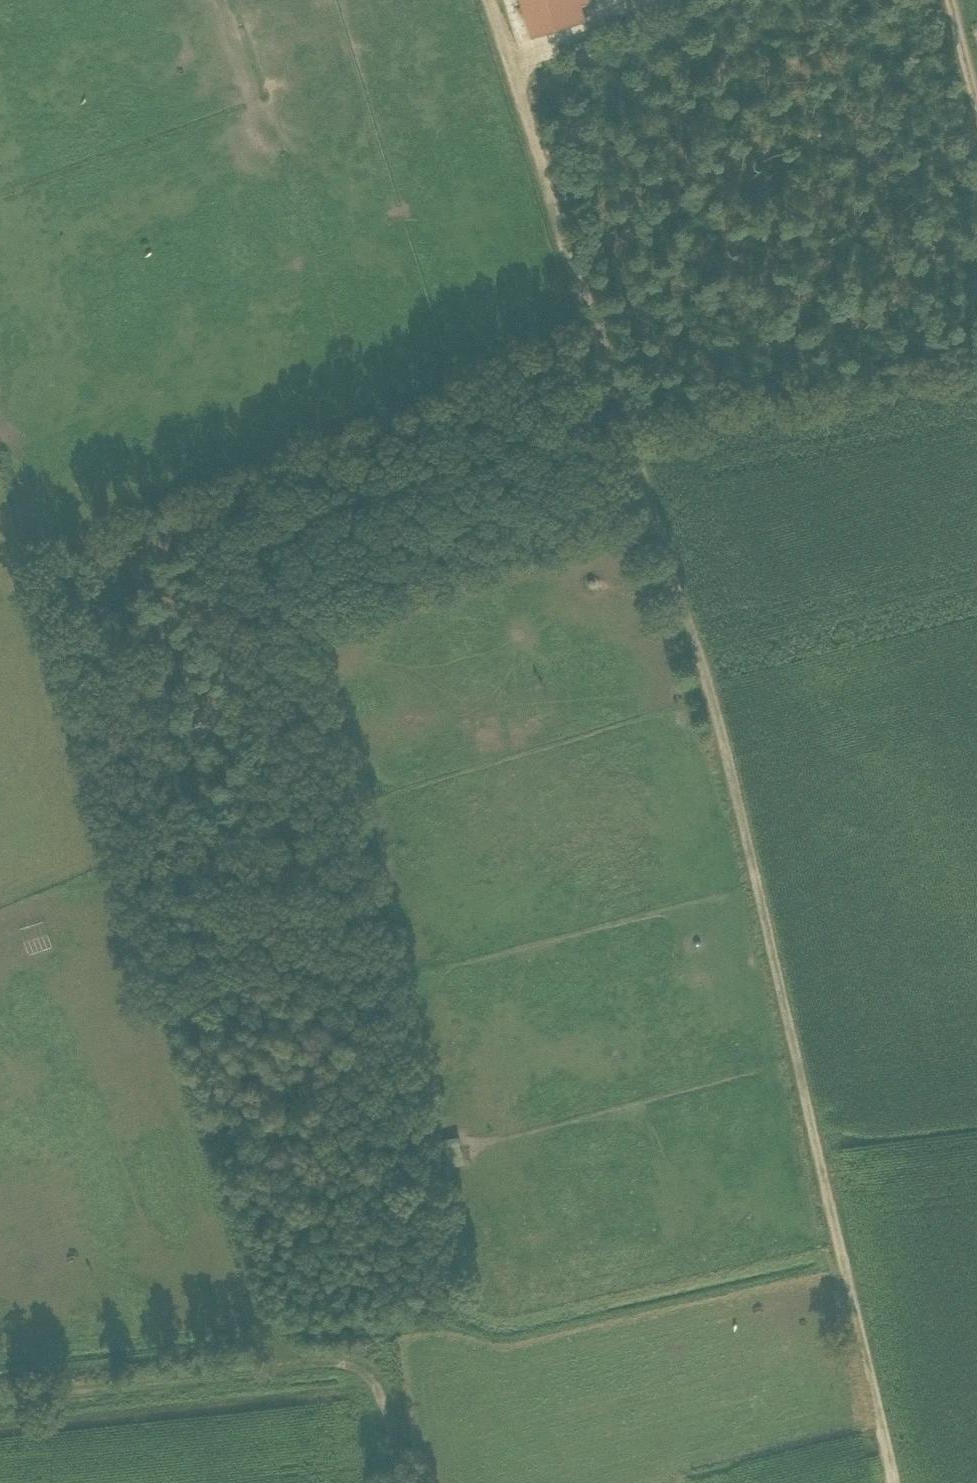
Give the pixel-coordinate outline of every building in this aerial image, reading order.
[(531,40),(586,23),(581,6),(586,5),(585,0),(519,0),(531,40)] [(461,1139),(446,1140),(448,1165),(464,1163),(461,1139)]
